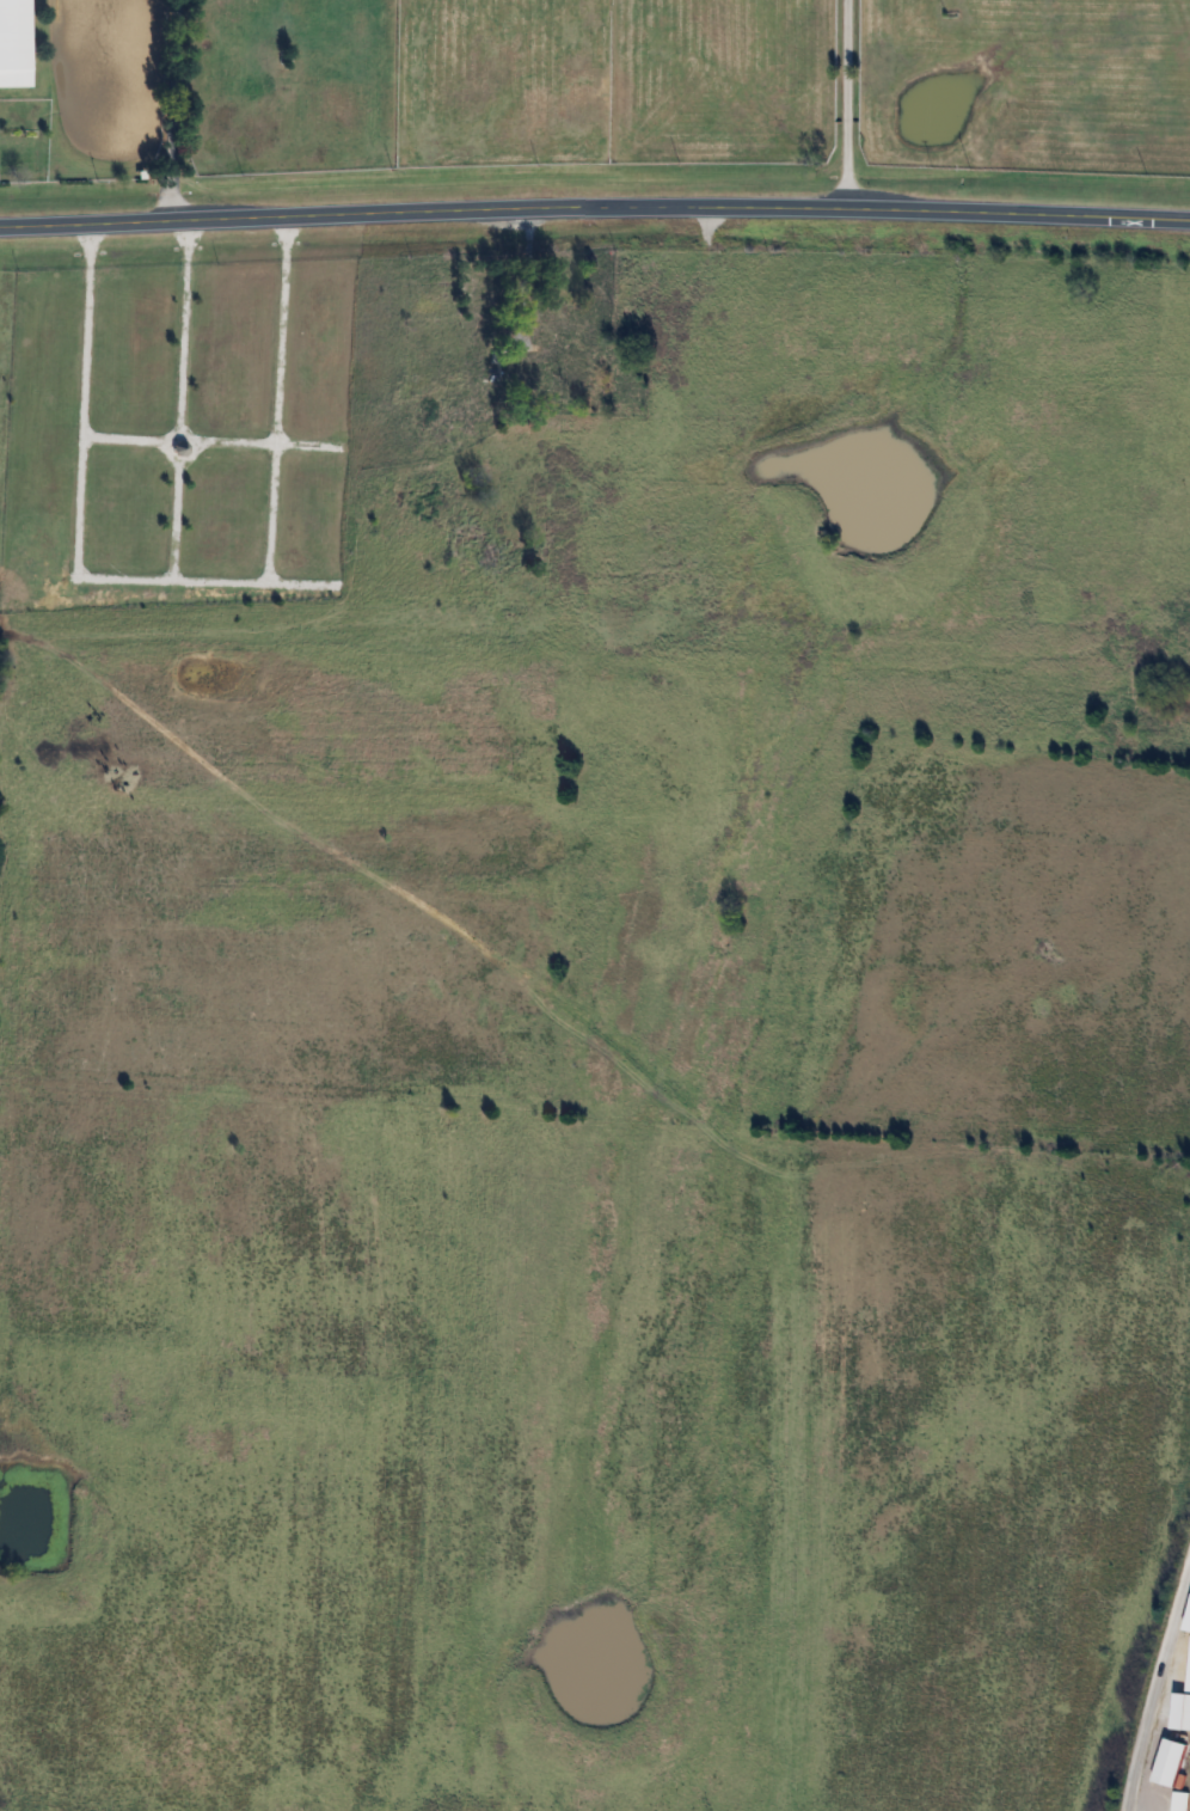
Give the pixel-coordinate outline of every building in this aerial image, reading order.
[(28,0),(0,0),(0,89),(29,89),(28,0)] [(1176,1787),(1188,1745),(1165,1738),(1154,1781),(1176,1787)] [(1189,1793),(1174,1791),(1172,1810),(1188,1810),(1189,1793)]
